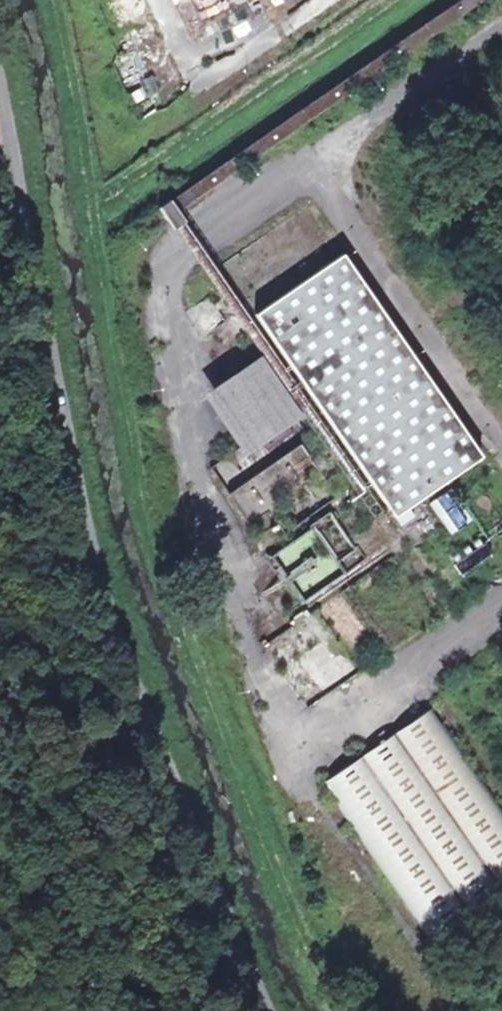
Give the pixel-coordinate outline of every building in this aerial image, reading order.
[(173,202),(188,224),(200,215),(193,205),(490,0),(463,0),(173,202)] [(389,521),(480,464),(347,255),(256,312),(389,521)] [(262,359),(202,395),(236,450),(210,466),(242,519),(315,475),(296,445),(310,437),(262,359)] [(448,533),(465,524),(448,492),(431,501),(448,533)] [(328,520),(354,543),(372,523),(346,500),(328,520)] [(473,535),(446,558),(461,576),(488,553),(473,535)] [(285,582),(326,576),(320,541),(279,547),(285,582)] [(501,890),(501,813),(437,709),(325,779),(426,938),(501,890)]
